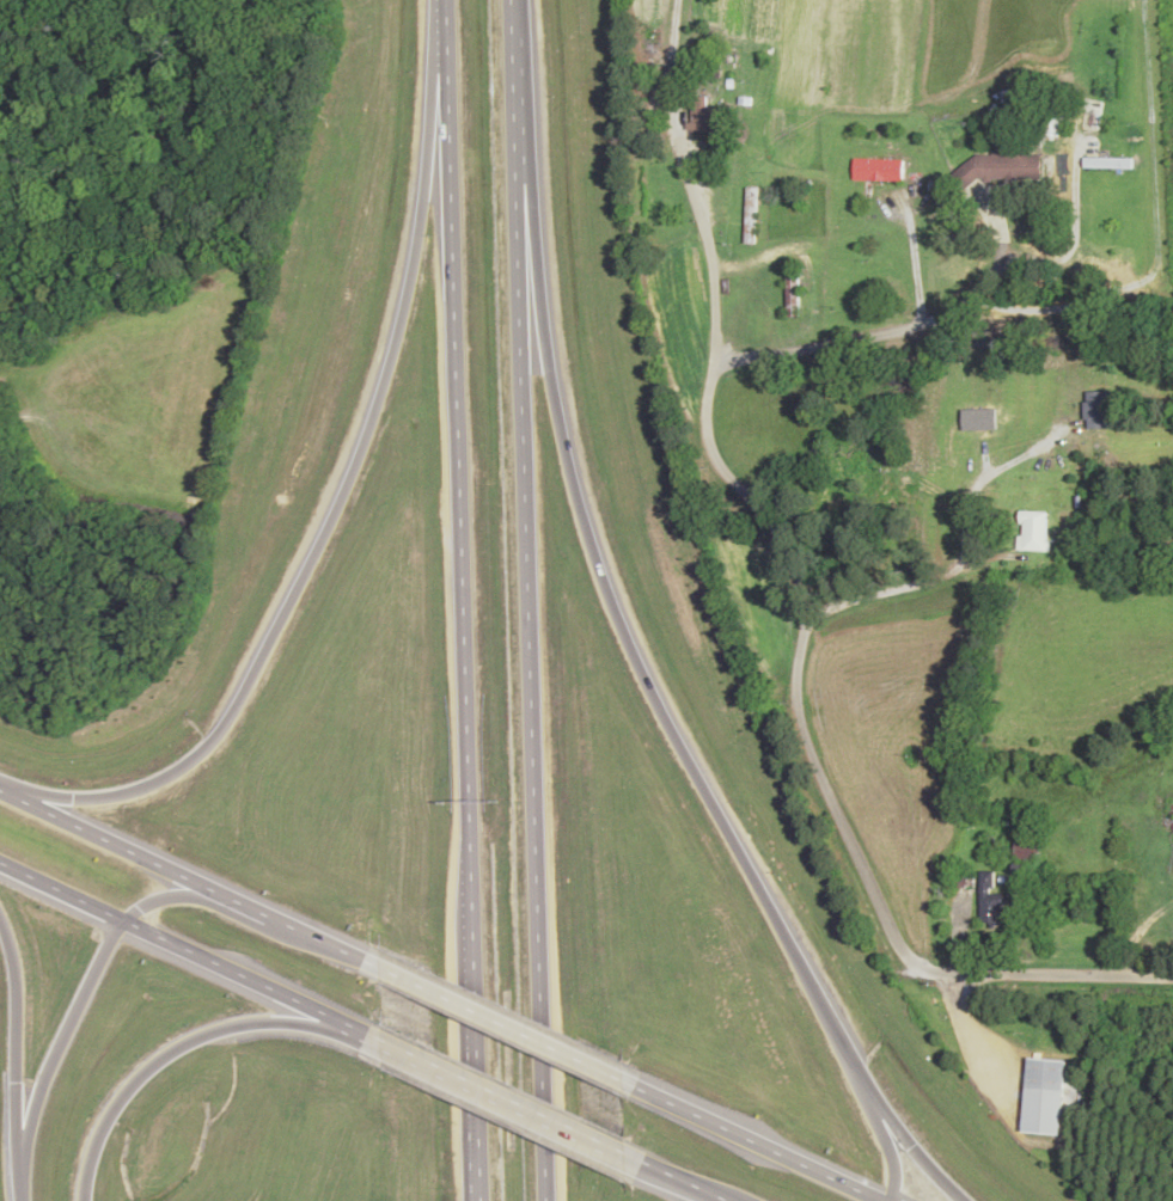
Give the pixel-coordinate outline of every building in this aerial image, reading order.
[(694,97),(694,132),(732,132),(732,107),(708,107),(708,97),(694,97)] [(967,156),(967,180),(1037,180),(1037,157),(967,156)] [(1134,170),(1134,158),(1084,158),(1084,170),(1134,170)] [(855,182),(904,182),(904,160),(855,160),(855,182)] [(799,317),(799,260),(787,260),(787,317),(799,317)] [(1108,430),(1108,393),(1085,393),(1085,430),(1108,430)] [(1019,513),(1019,553),(1049,553),(1049,513),(1019,513)] [(1164,799),(1160,830),(1172,832),(1172,801),(1164,799)] [(1016,860),(1040,860),(1040,841),(1016,841),(1016,860)] [(982,873),(982,924),(1010,924),(1010,893),(997,893),(997,873),(982,873)] [(1028,1059),(1023,1135),(1062,1137),(1067,1061),(1028,1059)]
